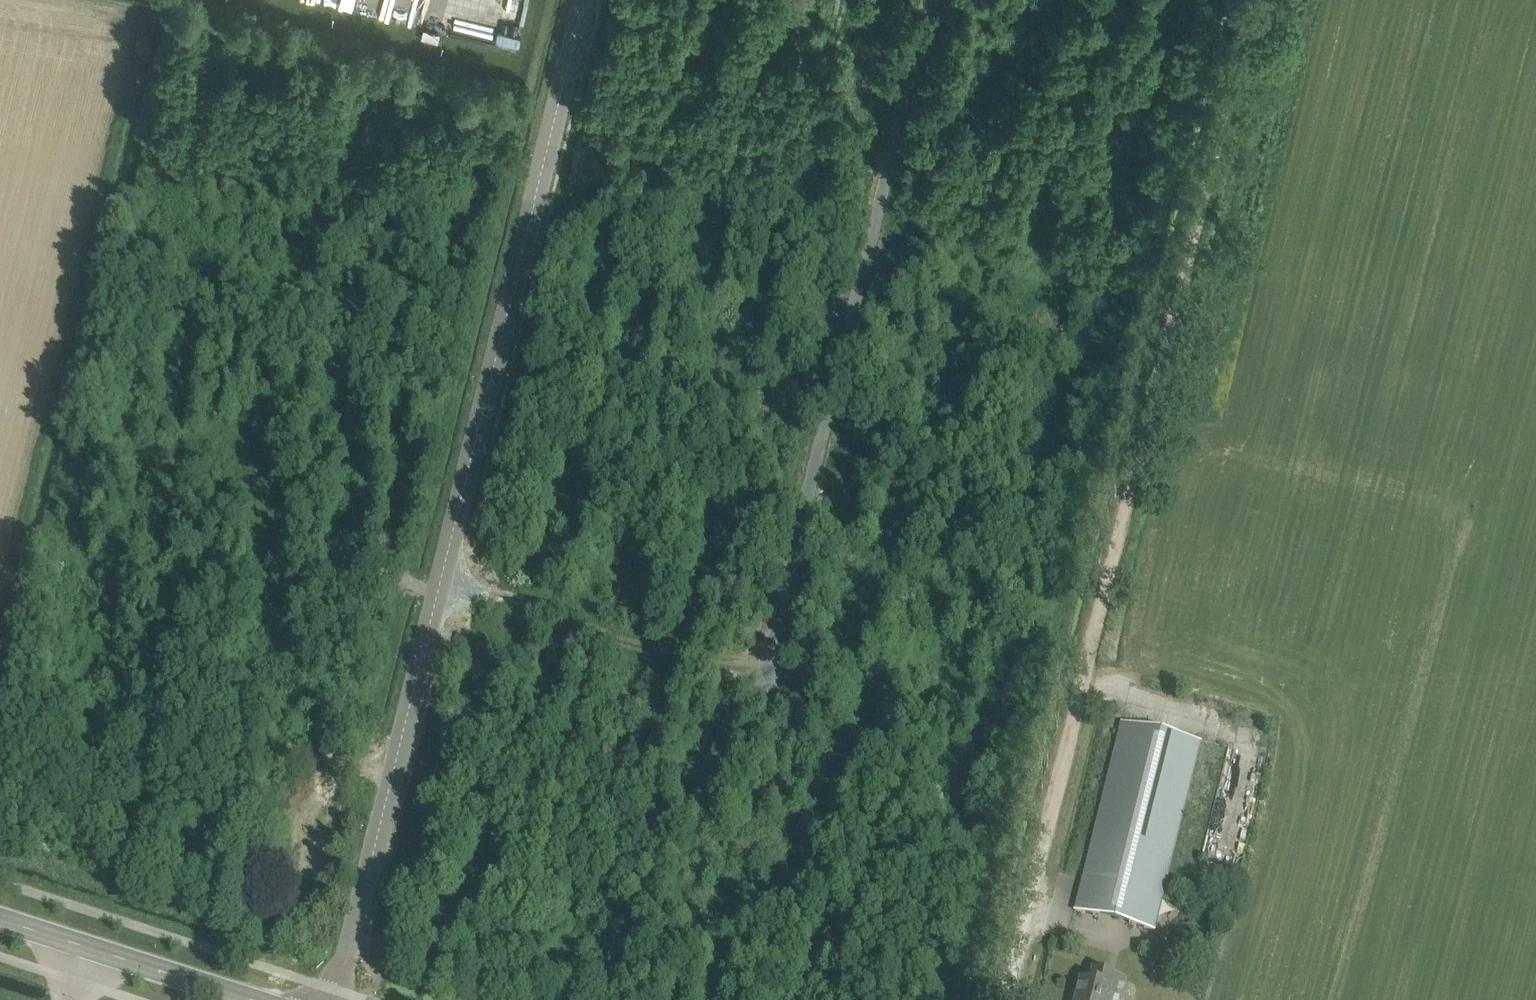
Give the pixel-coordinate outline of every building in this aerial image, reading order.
[(339,7),(360,10),(362,0),(340,0),(339,7)] [(1201,741),(1141,727),(1121,722),(1075,910),(1154,930),(1201,741)] [(1094,971),(1091,983),(1081,980),(1076,999),(1107,999),(1108,995),(1114,996),(1119,977),(1094,971)]
